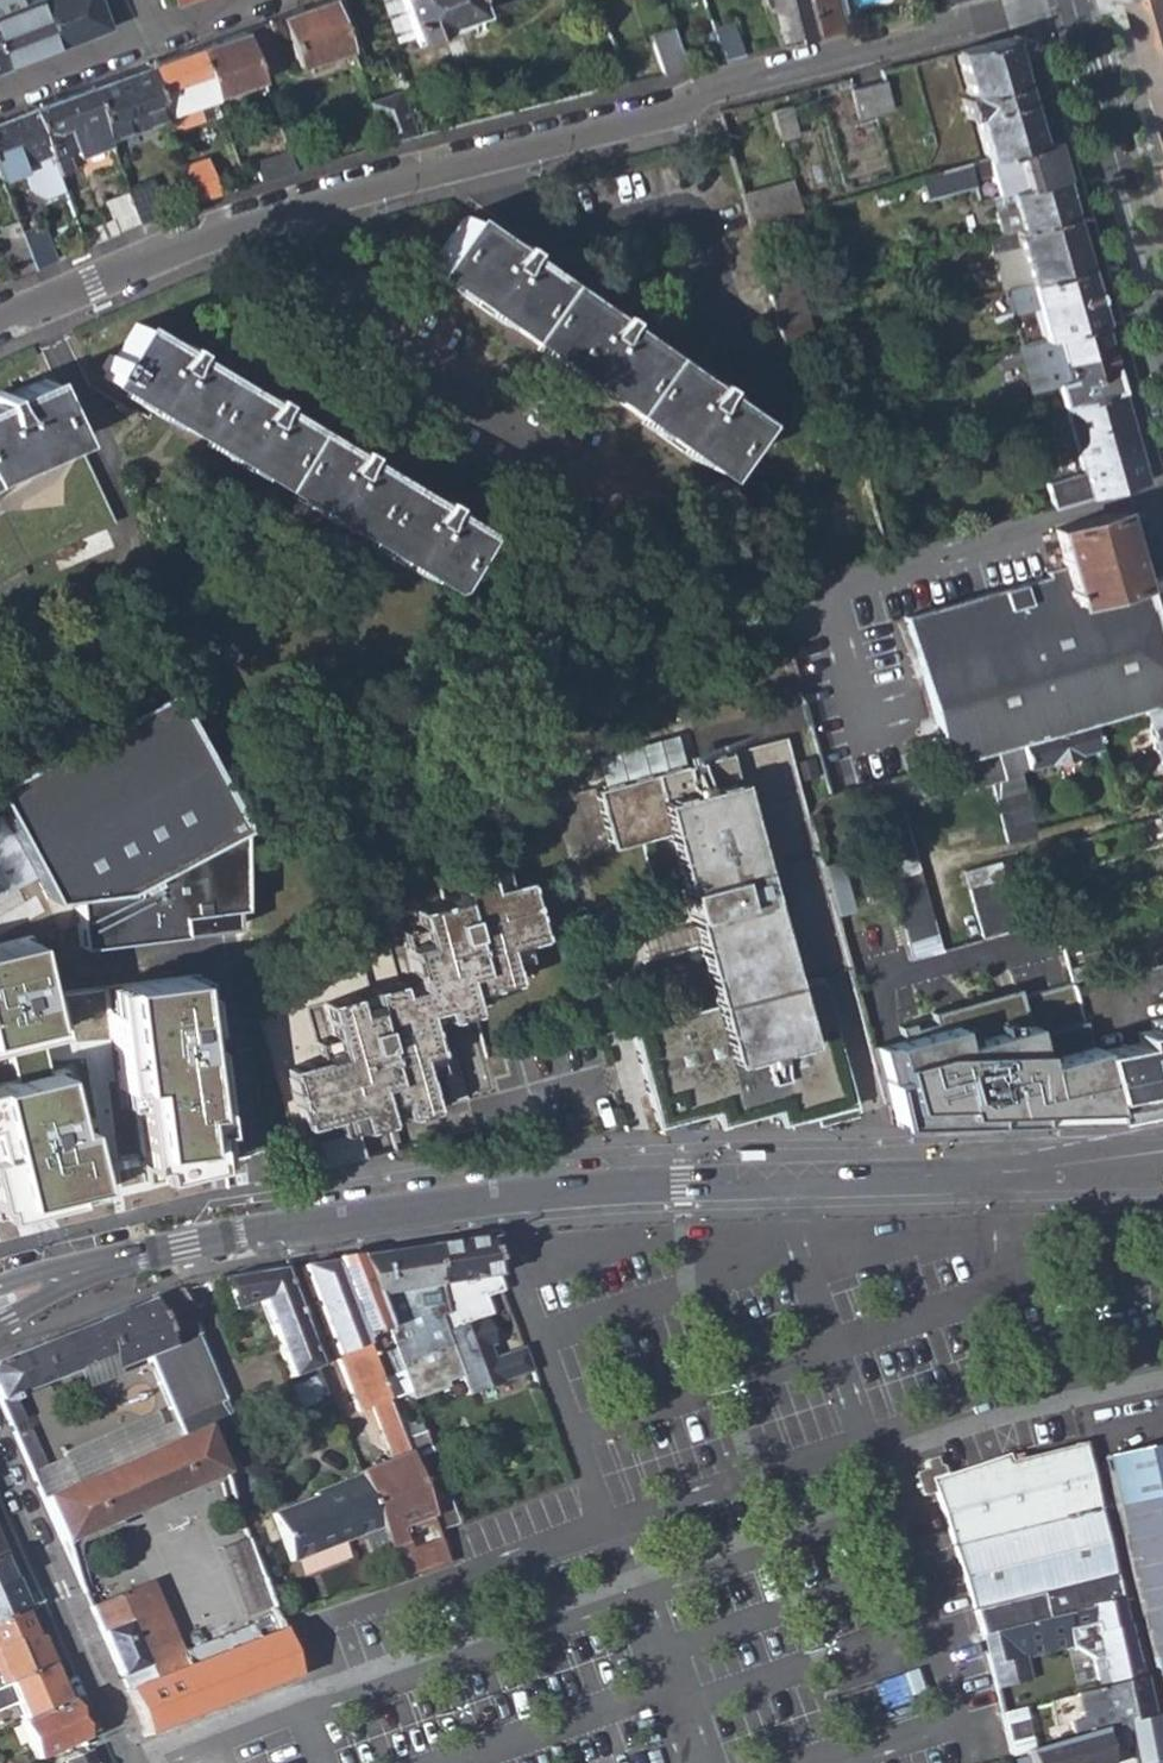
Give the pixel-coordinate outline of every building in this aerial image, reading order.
[(2,67),(58,44),(106,25),(97,0),(23,0),(20,1),(20,0),(0,0),(0,63),(2,67)] [(298,63),(348,47),(340,26),(331,0),(326,0),(281,17),(298,63)] [(346,0),(331,0),(340,26),(354,22),(346,0)] [(397,41),(413,35),(401,0),(382,0),(397,41)] [(413,35),(440,25),(443,33),(460,27),(457,19),(480,11),(476,0),(401,0),(413,35)] [(776,45),(817,35),(806,0),(761,0),(776,45)] [(817,35),(839,30),(831,0),(806,0),(817,35)] [(1162,111),(1162,0),(1155,0),(1134,6),(1162,111)] [(244,30),(260,73),(277,66),(265,32),(271,30),(268,21),(244,30)] [(712,27),(723,59),(741,54),(729,21),(712,27)] [(361,42),(354,22),(340,26),(348,47),(361,42)] [(650,32),(665,73),(686,68),(672,25),(650,32)] [(196,47),(213,94),(261,76),(260,73),(244,30),(196,47)] [(973,114),(985,156),(1036,141),(1007,36),(955,49),(967,94),(960,96),(965,116),(973,114)] [(147,65),(163,112),(195,100),(213,94),(196,47),(147,65)] [(101,117),(108,138),(165,117),(163,112),(147,65),(90,86),(101,117)] [(849,87),(858,116),(890,106),(883,78),(849,87)] [(50,153),(59,176),(72,171),(67,156),(76,152),(71,136),(79,132),(77,125),(101,117),(90,86),(33,107),(50,153)] [(366,101),(381,145),(416,136),(400,90),(366,101)] [(195,100),(163,112),(165,117),(169,129),(201,118),(195,100)] [(770,109),(778,141),(796,136),(787,105),(770,109)] [(18,166),(40,157),(50,153),(33,107),(0,119),(0,173),(18,166)] [(965,161),(969,176),(988,171),(995,193),(1004,191),(1059,176),(1048,138),(1036,141),(985,156),(967,161),(965,161)] [(927,153),(932,171),(965,161),(967,161),(961,144),(927,153)] [(253,160),(260,180),(294,170),(287,150),(253,160)] [(18,166),(27,188),(45,197),(64,189),(59,176),(50,153),(40,157),(18,166)] [(218,194),(207,160),(183,168),(195,201),(218,194)] [(917,175),(923,196),(970,182),(969,176),(965,161),(932,171),(917,175)] [(990,207),(996,233),(1069,212),(1059,176),(1004,191),(1006,203),(990,207)] [(739,194),(747,223),(797,209),(788,180),(739,194)] [(105,204),(112,222),(116,233),(139,224),(129,195),(105,204)] [(1025,280),(1083,264),(1069,212),(996,233),(986,236),(990,251),(1015,244),(1025,280)] [(464,215),(428,266),(708,466),(744,416),(704,387),(703,389),(701,388),(706,380),(699,375),(694,382),(692,381),(693,378),(610,319),(609,321),(606,319),(611,311),(604,307),(599,314),(597,312),(599,310),(514,250),(512,252),(510,251),(515,243),(508,239),(503,246),(500,244),(502,241),(464,215)] [(18,276),(32,269),(21,238),(14,220),(0,226),(0,232),(18,276)] [(85,245),(116,233),(112,222),(81,234),(85,245)] [(54,259),(43,229),(21,238),(32,269),(54,259)] [(1001,287),(1025,280),(1015,244),(990,251),(1001,287)] [(1017,344),(1099,321),(1083,264),(1025,280),(1038,325),(1008,334),(1011,346),(1017,344)] [(766,275),(774,297),(800,287),(792,266),(766,275)] [(1060,407),(1118,390),(1099,321),(1017,344),(1030,391),(1054,384),(1060,407)] [(107,369),(103,374),(432,576),(466,526),(431,505),(430,506),(428,505),(432,497),(423,491),(417,498),(415,497),(416,495),(345,451),(345,453),(342,451),(347,444),(339,439),(334,447),(333,446),(334,445),(264,400),(263,402),(261,400),(265,393),(257,388),(253,395),(251,394),(252,393),(182,350),(181,352),(178,350),(182,343),(175,338),(171,345),(168,344),(169,342),(136,322),(115,357),(108,353),(101,365),(107,369)] [(22,468),(74,443),(43,378),(6,394),(7,396),(4,397),(0,389),(0,390),(0,479),(22,468)] [(1118,390),(1060,407),(1085,496),(1143,480),(1118,390)] [(74,443),(22,468),(0,479),(0,572),(11,566),(50,545),(112,520),(89,468),(77,442),(74,443)] [(1162,700),(1162,597),(1161,591),(1139,586),(1137,579),(1142,577),(1123,510),(1049,531),(1062,575),(906,619),(946,761),(1009,743),(1087,721),(1140,706),(1162,700)] [(234,927),(235,904),(243,903),(240,815),(164,676),(0,764),(0,812),(34,876),(46,897),(72,892),(80,945),(234,927)] [(1162,748),(1162,700),(1140,706),(1152,751),(1162,748)] [(1087,721),(1009,743),(1016,766),(1094,745),(1087,721)] [(660,1018),(629,1028),(656,1129),(714,1114),(718,1127),(776,1113),(779,1125),(855,1105),(818,975),(833,971),(849,966),(834,914),(820,864),(806,813),(783,733),(593,786),(611,848),(642,840),(658,895),(681,890),(698,946),(642,960),(660,1018)] [(1006,841),(1035,833),(1016,766),(1009,743),(946,761),(862,785),(909,956),(940,947),(902,807),(990,781),(1006,841)] [(1152,751),(1162,787),(1162,748),(1152,751)] [(0,812),(0,894),(34,876),(0,812)] [(838,859),(820,864),(834,914),(852,909),(838,859)] [(982,935),(1016,925),(997,859),(963,868),(982,935)] [(247,969),(306,1172),(398,1147),(389,1117),(436,1102),(425,1068),(443,1062),(430,1017),(474,1004),(471,992),(489,987),(488,983),(514,975),(508,953),(526,947),(517,915),(535,910),(524,872),(507,876),(503,860),(454,875),(458,887),(441,892),(442,895),(413,904),(417,920),(400,926),(413,971),(398,976),(385,929),(247,969)] [(0,941),(0,1043),(52,1030),(28,934),(0,941)] [(192,976),(110,986),(126,1102),(137,1101),(147,1176),(217,1166),(192,976)] [(884,1041),(871,1045),(888,1107),(902,1103),(918,1098),(925,1121),(1108,1115),(1092,1060),(1090,1060),(1087,1047),(1067,981),(1015,996),(1013,988),(927,1012),(928,1015),(895,1024),(899,1037),(884,1041)] [(1108,1115),(1162,1104),(1162,1015),(1144,1018),(1147,1036),(1087,1047),(1090,1060),(1092,1060),(1108,1115)] [(0,1080),(0,1216),(94,1193),(62,1065),(0,1080)] [(761,1157),(761,1145),(738,1146),(738,1157),(761,1157)] [(483,1239),(425,1248),(448,1321),(440,1324),(462,1378),(469,1397),(531,1373),(522,1350),(491,1362),(486,1349),(491,1347),(481,1320),(488,1318),(481,1301),(502,1292),(490,1260),(483,1239)] [(425,1248),(360,1258),(386,1328),(384,1329),(410,1399),(462,1378),(440,1324),(448,1321),(425,1248)] [(360,1258),(332,1262),(361,1339),(384,1329),(386,1328),(360,1258)] [(332,1262),(300,1267),(334,1356),(364,1346),(361,1339),(332,1262)] [(276,1342),(304,1332),(281,1270),(225,1279),(236,1308),(259,1301),(276,1342)] [(148,1302),(210,1448),(239,1435),(179,1290),(148,1302)] [(60,1542),(212,1477),(233,1526),(242,1523),(225,1482),(210,1448),(148,1302),(0,1359),(0,1405),(8,1422),(23,1416),(14,1395),(109,1359),(113,1367),(144,1356),(180,1438),(40,1497),(60,1542)] [(304,1332),(276,1342),(289,1377),(318,1367),(304,1332)] [(267,1335),(234,1347),(237,1356),(270,1344),(267,1335)] [(402,1444),(364,1346),(334,1356),(356,1412),(370,1406),(387,1450),(402,1444)] [(254,1361),(235,1369),(246,1397),(266,1389),(254,1361)] [(302,1410),(330,1399),(320,1370),(291,1381),(302,1410)] [(154,1413),(87,1442),(100,1472),(180,1438),(172,1420),(160,1425),(154,1413)] [(21,1418),(8,1423),(13,1435),(26,1430),(21,1418)] [(417,1432),(423,1469),(435,1466),(429,1429),(417,1432)] [(26,1430),(13,1435),(29,1471),(42,1465),(26,1430)] [(989,1580),(1082,1550),(1104,1533),(1086,1464),(1078,1440),(1004,1464),(1002,1457),(942,1478),(928,1482),(933,1494),(978,1635),(982,1634),(1004,1629),(989,1580)] [(436,1530),(402,1444),(387,1450),(389,1458),(356,1470),(358,1474),(378,1525),(398,1578),(447,1561),(436,1530)] [(42,1465),(29,1471),(40,1497),(100,1472),(87,1445),(42,1465)] [(1103,1460),(1162,1702),(1162,1448),(1103,1460)] [(922,1497),(933,1494),(928,1482),(942,1478),(935,1458),(923,1461),(921,1464),(922,1469),(916,1472),(913,1477),(916,1494),(922,1497)] [(293,1559),(378,1525),(358,1474),(314,1490),(316,1496),(274,1511),(293,1559)] [(261,1489),(244,1496),(255,1525),(272,1518),(261,1489)] [(1004,1629),(1120,1599),(1104,1533),(1082,1550),(989,1580),(1004,1629)] [(149,1581),(88,1606),(144,1734),(296,1678),(271,1610),(244,1537),(235,1540),(263,1613),(174,1648),(170,1639),(174,1638),(149,1581)] [(0,1556),(0,1622),(24,1612),(0,1556)] [(1098,1689),(1140,1679),(1120,1599),(1004,1629),(982,1634),(995,1690),(1029,1681),(1024,1659),(1069,1648),(1092,1660),(1098,1689)] [(0,1622),(0,1687),(48,1667),(24,1612),(0,1622)] [(14,1706),(21,1723),(64,1703),(48,1667),(0,1687),(0,1712),(14,1706)] [(1140,1679),(1098,1689),(1076,1694),(1082,1721),(1070,1724),(1073,1738),(1093,1733),(1102,1730),(1105,1728),(1120,1724),(1147,1716),(1140,1679)] [(21,1723),(17,1724),(33,1760),(81,1741),(64,1703),(21,1723)] [(1105,1728),(1102,1730),(1107,1748),(1125,1743),(1120,1724),(1105,1728)] [(1073,1738),(1022,1754),(1024,1762),(1102,1762),(1093,1733),(1073,1738)]
